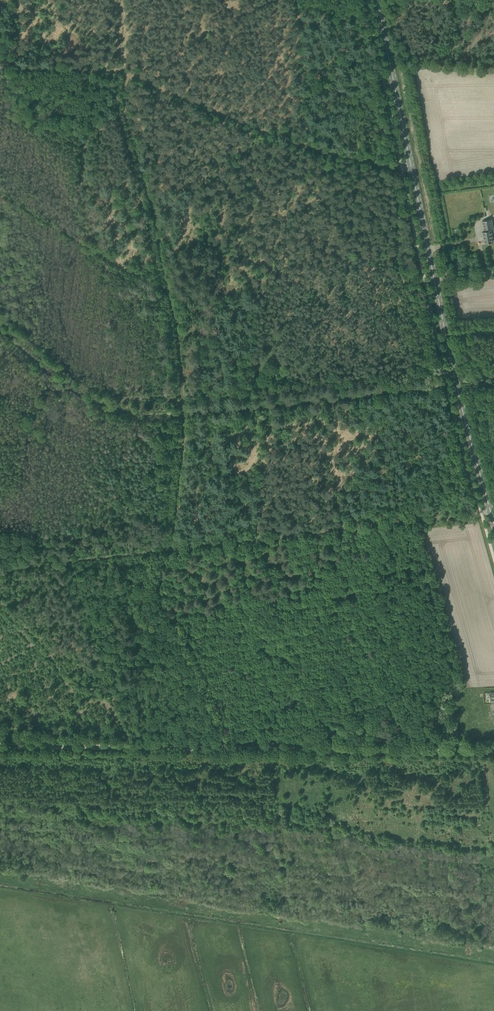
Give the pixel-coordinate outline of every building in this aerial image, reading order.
[(493,242),(492,230),(493,230),(492,219),(482,221),(484,231),(482,232),(485,244),(493,242)]
